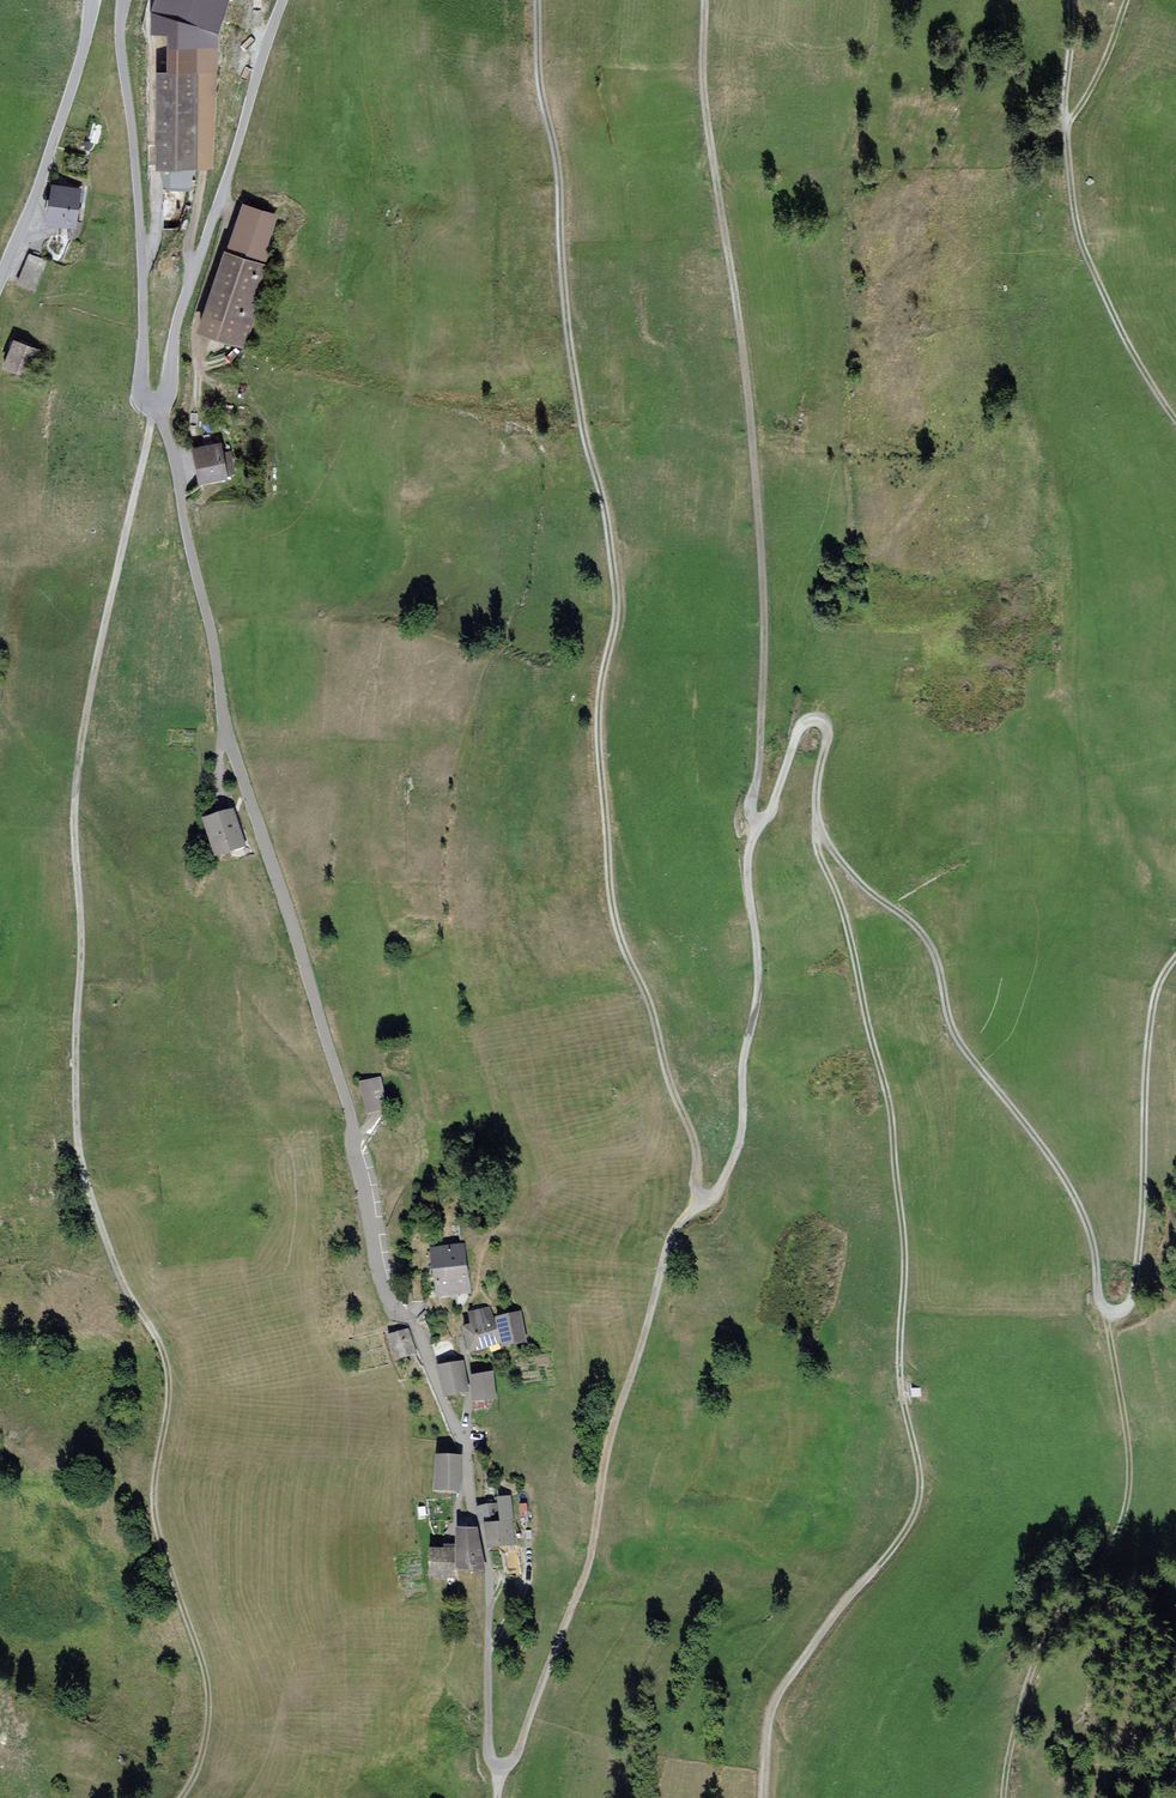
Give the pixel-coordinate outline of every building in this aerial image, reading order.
[(153,12),(153,32),(168,32),(216,31),(227,0),(157,0),(153,12)] [(217,72),(216,31),(168,32),(167,71),(157,72),(157,171),(162,190),(190,191),(192,170),(211,169),(217,72)] [(75,230),(81,190),(51,186),(46,226),(75,230)] [(224,250),(197,333),(246,349),(273,266),(265,264),(270,247),(266,246),(276,215),(241,204),(226,251),(224,250)] [(34,294),(45,263),(26,257),(16,288),(34,294)] [(40,352),(12,341),(1,370),(29,380),(40,352)] [(220,445),(191,450),(198,487),(227,482),(226,476),(235,474),(230,451),(222,452),(220,445)] [(234,814),(205,824),(216,857),(229,853),(233,852),(245,848),(234,814)] [(378,1079),(357,1084),(365,1115),(387,1109),(378,1079)] [(469,1292),(462,1244),(430,1249),(437,1297),(469,1292)] [(498,1345),(490,1308),(469,1312),(472,1324),(463,1326),(469,1351),(498,1345)] [(525,1343),(519,1313),(496,1318),(502,1348),(525,1343)] [(415,1352),(408,1329),(388,1335),(395,1359),(415,1352)] [(432,1343),(435,1353),(452,1348),(450,1339),(432,1343)] [(455,1358),(452,1348),(435,1353),(437,1362),(455,1358)] [(465,1390),(462,1362),(436,1364),(445,1394),(465,1390)] [(495,1398),(492,1372),(470,1375),(473,1400),(495,1398)] [(459,1458),(435,1457),(433,1492),(457,1493),(459,1458)] [(510,1495),(497,1497),(498,1503),(501,1520),(485,1523),(488,1546),(514,1542),(511,1521),(513,1520),(510,1495)] [(477,1506),(480,1523),(485,1523),(501,1520),(498,1503),(477,1506)] [(482,1555),(475,1528),(458,1527),(457,1567),(481,1567),(482,1555)] [(453,1577),(453,1548),(431,1549),(431,1577),(453,1577)]
